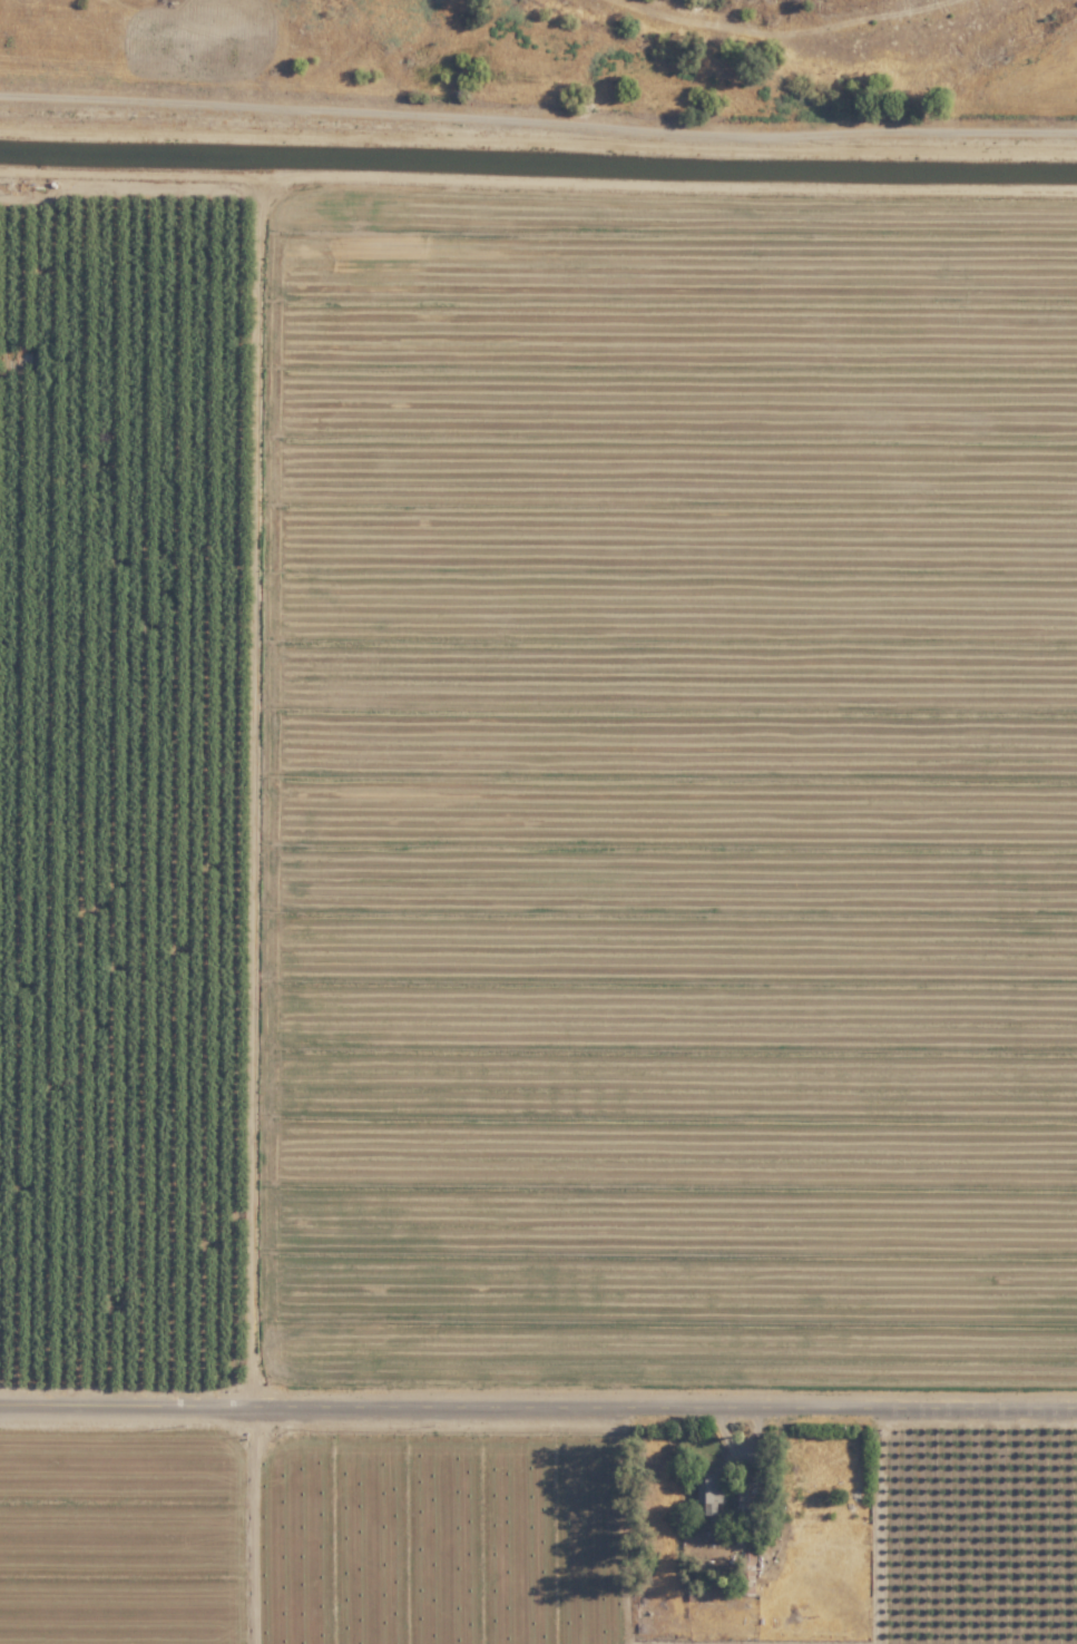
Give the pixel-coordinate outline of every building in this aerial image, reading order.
[(714,1478),(698,1479),(699,1500),(715,1500),(714,1478)]
